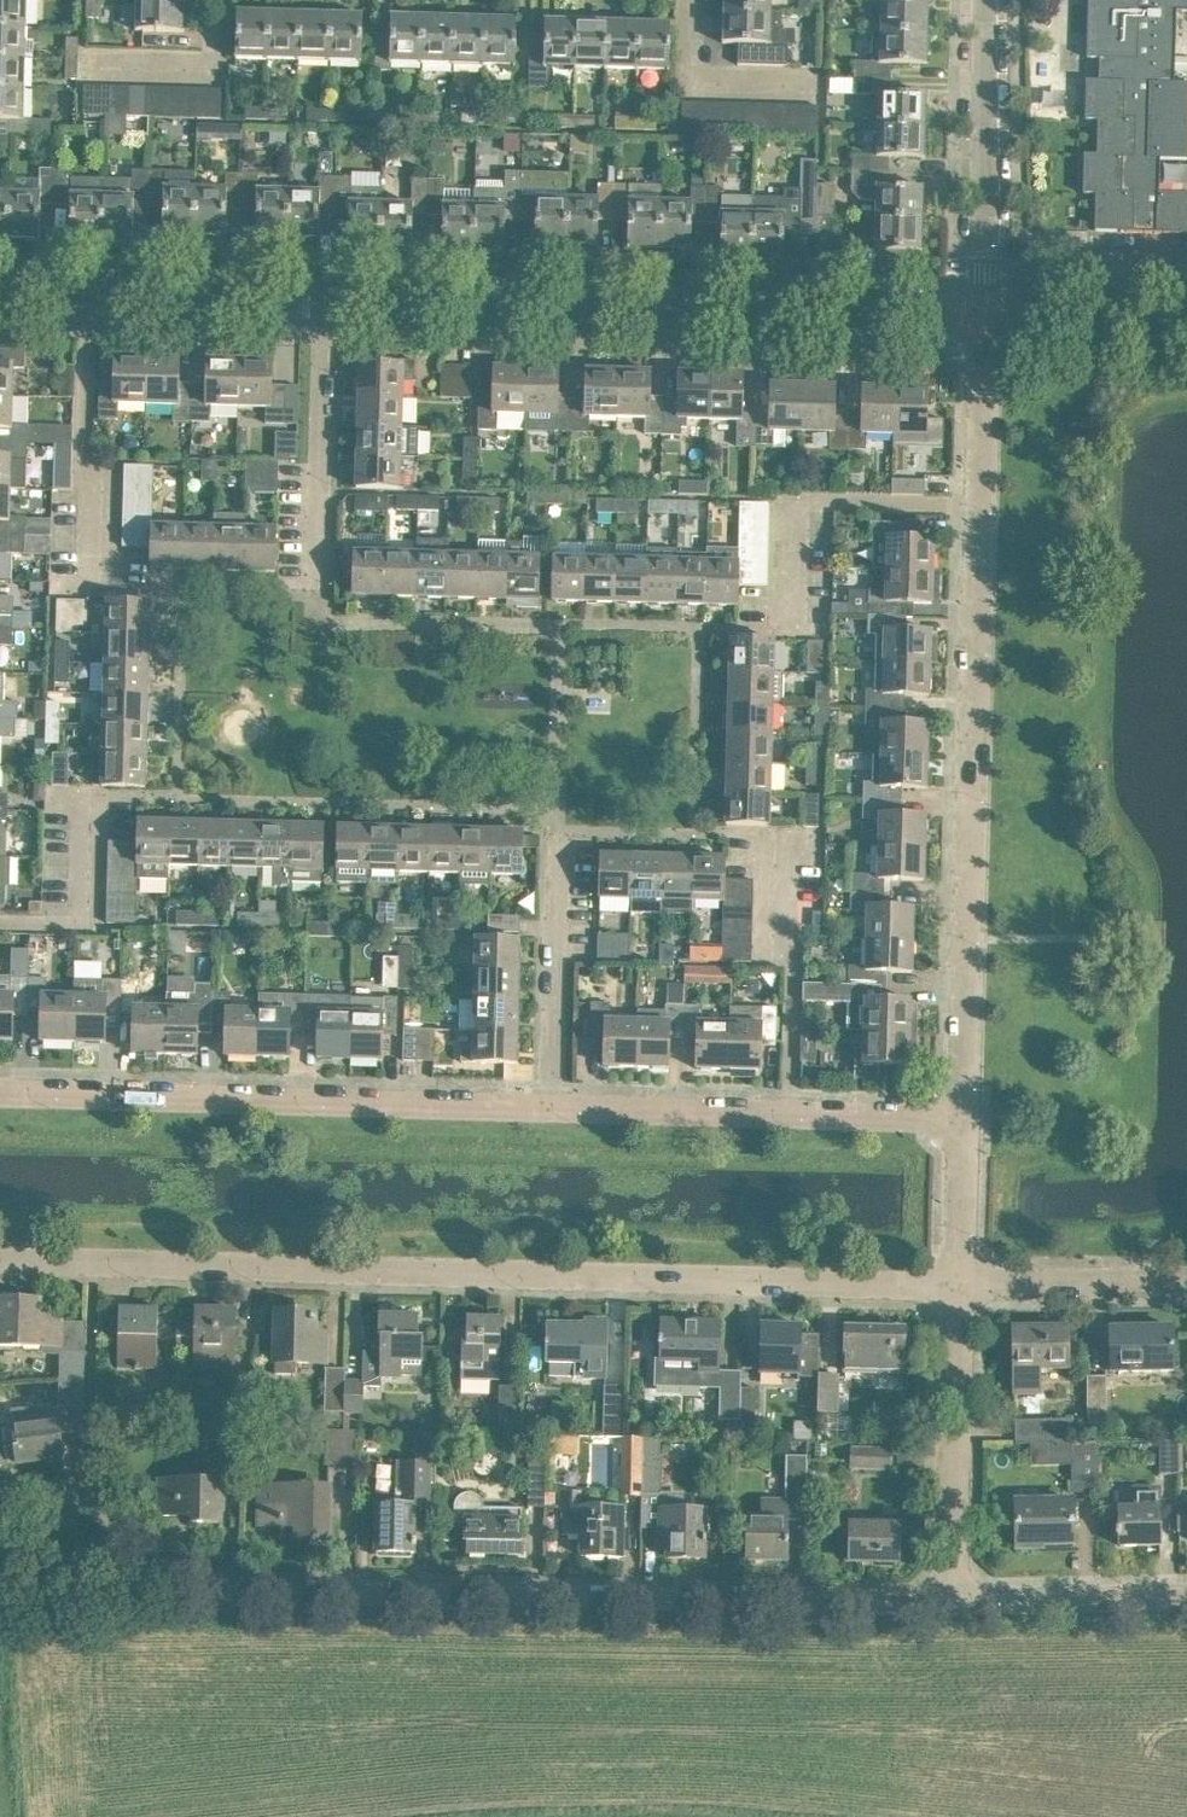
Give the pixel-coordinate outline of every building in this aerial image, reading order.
[(27,27),(27,0),(0,0),(0,26),(27,27)] [(86,18),(99,18),(99,0),(87,0),(86,18)] [(184,32),(185,0),(177,0),(136,0),(135,30),(184,32)] [(773,0),(724,0),(723,12),(772,13),(773,0)] [(857,1),(881,2),(880,32),(928,33),(929,2),(893,1),(893,0),(857,0),(857,1)] [(1186,234),(1186,194),(1159,193),(1160,159),(1186,160),(1186,83),(1174,83),(1176,11),(1186,11),(1186,0),(1088,0),(1087,58),(1099,59),(1099,81),(1086,80),(1085,120),(1098,120),(1097,155),(1084,154),(1083,194),(1096,194),(1094,231),(1119,231),(1119,232),(1186,234)] [(269,12),(237,11),(236,59),(267,60),(269,12)] [(300,12),(269,12),(267,60),(298,61),(300,12)] [(330,13),(300,12),(298,61),(329,62),(330,13)] [(723,12),(723,43),(739,44),(738,65),(788,66),(789,35),(780,35),(780,13),(772,13),(723,12)] [(361,63),(362,14),(330,13),(329,62),(361,63)] [(390,63),(421,64),(423,16),(377,15),(375,70),(390,71),(390,63)] [(421,64),(452,65),(454,17),(423,16),(421,64)] [(485,18),(454,17),(452,65),(483,66),(485,18)] [(515,67),(516,18),(485,18),(483,66),(515,67)] [(531,30),(529,92),(548,92),(549,68),(575,69),(577,20),(545,19),(545,30),(531,30)] [(608,21),(577,20),(575,69),(606,69),(608,21)] [(639,22),(608,21),(606,69),(637,70),(639,22)] [(669,71),(670,23),(639,22),(637,70),(669,71)] [(0,26),(0,57),(26,58),(27,27),(0,26)] [(872,62),(855,62),(855,78),(891,79),(891,64),(928,65),(928,33),(880,32),(873,32),(872,62)] [(66,41),(66,59),(78,59),(79,38),(72,38),(72,41),(66,41)] [(0,57),(0,88),(25,89),(26,58),(0,57)] [(78,59),(66,59),(65,79),(78,80),(78,59)] [(855,78),(854,94),(878,95),(877,125),(926,126),(927,95),(890,94),(891,79),(855,78)] [(99,115),(100,86),(84,86),(83,115),(99,115)] [(114,116),(115,87),(100,86),(99,115),(114,116)] [(129,116),(130,87),(115,87),(114,116),(129,116)] [(144,117),(145,88),(130,87),(129,116),(144,117)] [(11,135),(11,120),(24,121),(25,89),(0,88),(0,135),(11,135)] [(159,117),(160,88),(145,88),(144,117),(159,117)] [(174,117),(175,88),(160,88),(159,117),(174,117)] [(189,118),(190,89),(175,88),(174,117),(189,118)] [(204,118),(205,89),(190,89),(189,118),(204,118)] [(221,89),(205,89),(204,118),(220,119),(221,89)] [(697,131),(698,103),(682,102),(681,131),(697,131)] [(712,132),(713,103),(698,103),(697,131),(712,132)] [(727,132),(728,103),(713,103),(712,132),(727,132)] [(742,133),(743,104),(728,103),(727,132),(742,133)] [(743,104),(742,133),(757,133),(758,104),(743,104)] [(772,134),(773,105),(758,104),(757,133),(772,134)] [(787,134),(788,105),(773,105),(772,134),(787,134)] [(802,134),(803,106),(788,105),(787,134),(802,134)] [(819,106),(803,106),(802,134),(818,135),(819,106)] [(266,120),(266,107),(245,107),(245,119),(266,120)] [(266,107),(266,120),(287,120),(287,108),(266,107)] [(327,121),(328,109),(307,108),(307,121),(327,121)] [(328,109),(327,121),(349,122),(349,109),(328,109)] [(420,125),(420,112),(399,111),(399,124),(420,125)] [(420,112),(420,125),(441,125),(441,112),(420,112)] [(458,125),(482,126),(482,113),(459,113),(458,125)] [(482,113),(482,126),(503,126),(503,114),(482,113)] [(574,128),(574,116),(554,115),(553,127),(574,128)] [(574,116),(574,128),(595,129),(595,116),(574,116)] [(636,117),(630,117),(615,117),(615,129),(636,130),(636,117)] [(636,130),(657,130),(657,118),(636,117),(636,130)] [(877,125),(876,155),(852,155),(852,171),(888,172),(888,157),(925,158),(926,126),(877,125)] [(10,150),(11,135),(0,135),(0,150),(10,150)] [(56,169),(40,169),(39,193),(9,192),(8,240),(39,241),(40,205),(55,205),(56,169)] [(55,205),(70,206),(69,242),(101,243),(102,194),(101,194),(72,194),(72,169),(56,169),(55,205)] [(242,174),(241,210),(256,211),(256,237),(287,238),(288,190),(258,189),(258,175),(254,174),(254,170),(242,169),(242,174)] [(102,194),(101,243),(133,244),(133,222),(148,223),(148,208),(149,172),(133,171),(132,179),(102,178),(101,194),(102,194)] [(475,189),(473,253),(505,254),(506,217),(521,218),(521,182),(522,172),(506,171),(505,181),(505,188),(475,187),(475,189)] [(852,171),(852,187),(851,191),(859,199),(875,200),(875,218),(923,219),(924,188),(888,187),(888,172),(852,171)] [(149,172),(148,208),(163,208),(162,235),(194,236),(195,187),(196,173),(165,172),(149,172)] [(521,218),(535,218),(535,245),(566,246),(568,197),(568,173),(522,172),(521,182),(521,218)] [(194,236),(226,237),(227,210),(241,210),(242,174),(226,174),(226,188),(195,187),(194,236)] [(287,238),(319,239),(320,212),(334,213),(335,177),(319,176),(319,191),(288,190),(287,238)] [(335,177),(334,213),(349,213),(348,250),(380,250),(381,202),(381,190),(351,190),(351,177),(335,177)] [(381,202),(380,250),(412,251),(413,215),(427,215),(428,179),(412,179),(412,203),(381,202)] [(445,180),(428,179),(427,215),(442,216),(441,252),(473,253),(475,189),(444,188),(445,180)] [(568,197),(566,246),(598,247),(599,220),(613,221),(614,184),(598,184),(598,198),(568,197)] [(614,184),(614,221),(628,221),(628,248),(659,249),(660,200),(661,185),(630,185),(614,184)] [(659,249),(691,249),(692,223),(707,223),(707,187),(691,186),(691,201),(660,200),(659,249)] [(707,187),(707,223),(721,223),(720,260),(752,261),(753,212),(754,196),(723,195),(723,187),(707,187)] [(753,212),(752,261),(784,262),(784,225),(800,226),(801,202),(801,189),(784,189),(784,197),(754,196),(753,212)] [(8,240),(9,192),(0,192),(0,240),(8,240)] [(832,248),(833,224),(833,216),(816,215),(816,224),(815,248),(832,248)] [(922,251),(923,219),(875,218),(874,250),(876,250),(875,267),(873,267),(873,268),(907,269),(907,268),(906,268),(906,251),(922,251)] [(12,396),(13,367),(24,368),(25,349),(0,349),(0,396),(12,396)] [(115,356),(114,387),(100,386),(99,419),(118,419),(118,403),(146,404),(147,357),(115,356)] [(179,389),(180,358),(147,357),(146,404),(174,404),(173,421),(192,421),(193,389),(179,389)] [(207,359),(206,389),(193,389),(192,421),(210,422),(210,405),(238,406),(240,360),(207,359)] [(266,423),(284,424),(285,391),(272,391),(272,361),(240,360),(238,406),(266,407),(266,423)] [(360,363),(359,395),(402,396),(403,381),(415,381),(415,360),(400,360),(400,364),(360,363)] [(75,365),(61,365),(60,397),(74,398),(75,365)] [(442,365),(441,390),(441,397),(456,398),(457,366),(442,365)] [(473,366),(457,366),(456,398),(472,398),(473,366)] [(494,367),(493,385),(493,397),(479,397),(478,429),(496,430),(497,413),(525,414),(526,368),(494,367)] [(525,414),(524,430),(552,431),(570,432),(572,399),(558,399),(559,369),(526,368),(525,414)] [(585,400),(572,399),(570,432),(589,432),(589,416),(617,416),(619,370),(586,369),(585,400)] [(651,371),(619,370),(617,416),(645,417),(645,434),(664,402),(650,401),(651,371)] [(678,402),(664,402),(681,435),(681,427),(687,427),(688,418),(710,419),(711,373),(678,372),(678,402)] [(755,446),(756,414),(742,414),(743,374),(711,373),(710,419),(738,420),(737,446),(755,446)] [(774,430),(802,431),(803,385),(771,384),(770,414),(756,414),(755,446),(773,447),(774,430)] [(847,449),(848,417),(834,416),(835,386),(803,385),(802,431),(830,432),(829,449),(847,449)] [(848,417),(847,449),(866,450),(866,434),(894,435),(895,388),(863,387),(862,417),(848,417)] [(894,435),(894,448),(926,449),(926,436),(942,436),(943,420),(927,419),(928,389),(895,388),(894,435)] [(285,391),(284,424),(298,424),(299,390),(285,389),(285,391)] [(401,426),(402,396),(359,395),(358,425),(401,426)] [(12,396),(0,396),(0,442),(27,443),(28,425),(11,424),(12,396)] [(28,425),(27,443),(57,444),(57,425),(28,425)] [(357,456),(400,457),(418,457),(419,427),(401,426),(358,425),(357,456)] [(464,437),(464,459),(478,459),(478,437),(464,437)] [(9,489),(26,489),(27,461),(27,443),(0,442),(0,488),(9,489)] [(399,489),(400,457),(357,456),(356,488),(399,489)] [(203,459),(202,467),(202,480),(215,481),(216,460),(203,459)] [(477,480),(478,459),(464,459),(463,480),(477,480)] [(246,476),(278,477),(278,462),(246,461),(246,476)] [(124,465),(124,479),(153,480),(154,466),(124,465)] [(277,493),(278,477),(246,476),(246,492),(277,493)] [(153,480),(124,479),(124,492),(153,493),(153,480)] [(925,495),(925,494),(925,480),(893,480),(892,494),(925,495)] [(679,481),(679,494),(707,494),(707,481),(679,481)] [(25,535),(25,517),(9,517),(9,489),(0,488),(0,534),(25,535)] [(549,490),(527,489),(527,503),(548,504),(549,490)] [(549,490),(548,504),(569,504),(569,491),(549,490)] [(153,493),(124,492),(123,506),(153,507),(153,493)] [(388,495),(356,494),(355,510),(388,511),(388,495)] [(397,509),(418,510),(418,496),(397,495),(397,509)] [(439,496),(418,496),(418,510),(439,510),(439,496)] [(457,511),(479,511),(479,498),(458,497),(457,511)] [(500,498),(479,498),(479,511),(500,512),(500,498)] [(596,512),(617,513),(618,499),(597,498),(596,512)] [(639,499),(618,499),(617,513),(639,513),(639,499)] [(679,500),(658,500),(658,514),(678,514),(679,500)] [(678,514),(700,515),(700,501),(679,500),(678,514)] [(769,503),(740,503),(740,516),(769,517),(769,503)] [(123,506),(123,519),(152,520),(153,507),(123,506)] [(214,527),(213,570),(244,571),(245,528),(245,515),(215,515),(214,527)] [(52,532),(55,521),(31,516),(29,527),(52,532)] [(740,516),(740,530),(769,531),(769,517),(740,516)] [(123,519),(123,534),(152,535),(152,525),(152,520),(123,519)] [(887,543),(886,570),(932,571),(933,538),(913,538),(914,523),(870,522),(870,524),(871,524),(870,542),(887,543)] [(151,547),(151,569),(183,570),(184,526),(152,525),(152,535),(151,547)] [(213,570),(214,527),(184,526),(183,570),(213,570)] [(277,529),(245,528),(244,571),(275,572),(277,529)] [(769,531),(740,530),(739,544),(768,544),(769,531)] [(0,534),(0,553),(24,553),(25,535),(0,534)] [(152,535),(123,534),(123,547),(151,547),(152,535)] [(447,539),(417,538),(417,553),(415,597),(446,597),(447,554),(447,539)] [(508,556),(507,599),(516,599),(516,607),(538,607),(538,600),(539,557),(540,542),(508,541),(508,556)] [(768,544),(739,544),(739,548),(739,557),(768,558),(768,544)] [(707,553),(706,605),(738,605),(738,585),(739,571),(739,557),(739,548),(708,547),(707,553)] [(646,560),(645,603),(676,604),(677,561),(677,552),(677,550),(677,548),(647,548),(646,560)] [(385,596),(386,552),(354,551),(353,595),(385,596)] [(415,597),(417,553),(386,552),(385,596),(415,597)] [(677,561),(676,604),(706,605),(707,553),(677,552),(677,561)] [(476,598),(477,555),(447,554),(446,597),(476,598)] [(508,556),(477,555),(476,598),(507,599),(508,556)] [(584,602),(585,558),(554,557),(552,601),(584,602)] [(768,558),(739,557),(739,571),(768,571),(768,558)] [(616,559),(585,558),(584,602),(615,602),(616,559)] [(616,559),(615,602),(645,603),(646,560),(616,559)] [(869,589),(868,615),(901,616),(901,603),(931,603),(932,599),(938,600),(939,571),(932,571),(886,570),(873,569),(872,589),(869,589)] [(739,571),(738,585),(767,585),(768,571),(739,571)] [(43,582),(29,582),(29,593),(42,593),(43,582)] [(12,627),(13,613),(13,602),(9,596),(0,596),(0,627),(12,627)] [(87,601),(57,600),(57,632),(72,632),(72,625),(87,625),(87,601)] [(150,602),(107,601),(106,633),(149,634),(150,602)] [(900,630),(901,616),(868,615),(868,634),(877,634),(876,662),(930,663),(937,663),(938,636),(931,635),(931,631),(900,630)] [(0,627),(0,645),(12,645),(12,627),(0,627)] [(149,634),(106,633),(105,664),(148,665),(149,634)] [(774,640),(731,639),(730,670),(773,672),(774,640)] [(69,662),(70,641),(56,640),(55,662),(69,662)] [(55,662),(55,683),(69,683),(69,662),(55,662)] [(866,689),(866,708),(898,709),(898,695),(929,696),(930,663),(876,662),(876,690),(866,689)] [(148,665),(105,664),(104,694),(147,695),(148,665)] [(730,670),(729,701),(772,702),(783,702),(784,672),(773,672),(730,670)] [(10,719),(18,720),(18,708),(19,700),(4,700),(5,673),(0,673),(0,719),(10,719)] [(830,704),(830,682),(816,682),(816,703),(830,704)] [(104,694),(104,724),(147,726),(147,695),(104,694)] [(47,701),(47,719),(46,723),(60,723),(61,701),(47,701)] [(729,701),(728,731),(771,732),(772,702),(729,701)] [(816,703),(815,724),(829,725),(830,704),(816,703)] [(866,708),(865,726),(874,726),(873,754),(927,756),(928,723),(898,722),(898,709),(866,708)] [(9,737),(10,719),(0,719),(0,737),(9,737)] [(46,743),(60,744),(60,723),(46,723),(46,743)] [(147,726),(104,724),(103,755),(146,757),(147,726)] [(728,731),(727,762),(771,763),(771,732),(728,731)] [(807,743),(807,764),(821,764),(821,743),(807,743)] [(53,753),(53,761),(52,785),(68,785),(69,754),(53,753)] [(927,756),(873,754),(873,782),(864,782),(863,800),(896,801),(896,787),(926,788),(927,756)] [(103,755),(102,786),(145,788),(146,757),(103,755)] [(727,792),(770,793),(771,763),(727,762),(727,792)] [(820,785),(821,764),(807,764),(806,785),(820,785)] [(769,825),(770,793),(727,792),(726,824),(769,825)] [(8,797),(8,793),(0,793),(0,811),(8,812),(8,797)] [(819,827),(819,795),(804,794),(803,826),(819,827)] [(896,801),(863,800),(863,818),(879,819),(879,847),(925,848),(926,816),(895,815),(896,801)] [(137,869),(137,878),(169,879),(169,865),(170,822),(138,821),(138,842),(137,856),(137,864),(137,869)] [(201,823),(170,822),(169,865),(199,866),(201,823)] [(231,823),(201,823),(199,866),(230,867),(231,823)] [(262,824),(231,823),(230,867),(260,867),(262,824)] [(262,824),(260,867),(276,868),(275,886),(290,887),(290,882),(292,825),(262,824)] [(292,825),(290,882),(322,883),(323,850),(324,826),(292,825)] [(338,826),(336,881),(368,882),(370,827),(338,826)] [(370,827),(368,882),(399,883),(399,871),(400,828),(370,827)] [(430,829),(400,828),(399,871),(429,872),(430,829)] [(430,829),(429,872),(460,873),(461,830),(430,829)] [(490,885),(490,874),(491,830),(461,830),(460,873),(459,885),(490,885)] [(491,830),(490,874),(522,875),(523,847),(538,848),(539,836),(523,835),(523,831),(491,830)] [(137,856),(138,842),(109,841),(109,855),(137,856)] [(925,848),(879,847),(878,875),(852,874),(851,892),(883,893),(884,880),(924,881),(925,848)] [(601,854),(599,898),(631,899),(632,855),(601,854)] [(137,869),(137,864),(137,856),(109,855),(108,868),(137,869)] [(631,899),(631,912),(661,913),(662,899),(663,856),(632,855),(631,899)] [(662,899),(661,913),(692,914),(692,900),(693,857),(663,856),(662,899)] [(724,893),(724,879),(725,858),(693,857),(692,900),(724,901),(724,893)] [(108,868),(108,882),(137,883),(137,869),(108,868)] [(724,879),(724,893),(753,894),(753,880),(724,879)] [(108,882),(108,895),(137,896),(137,883),(108,882)] [(883,907),(883,893),(851,892),(851,910),(867,911),(867,939),(913,940),(913,908),(883,907)] [(724,901),(724,906),(752,907),(753,894),(724,893),(724,901)] [(108,895),(107,909),(136,910),(137,896),(108,895)] [(752,907),(724,906),(723,920),(752,920),(752,907)] [(107,909),(107,923),(136,923),(136,910),(107,909)] [(177,925),(198,925),(198,911),(177,911),(177,925)] [(219,912),(198,911),(198,925),(219,926),(219,912)] [(238,926),(259,927),(259,913),(238,912),(238,926)] [(280,913),(259,913),(259,927),(280,927),(280,913)] [(398,914),(376,914),(376,928),(397,928),(398,914)] [(398,914),(397,928),(419,929),(419,915),(398,914)] [(459,916),(437,915),(437,929),(458,930),(459,916)] [(458,930),(479,930),(480,916),(459,916),(458,930)] [(488,931),(520,932),(520,917),(489,916),(488,931)] [(723,920),(723,933),(752,934),(752,921),(723,920)] [(328,936),(328,922),(318,922),(308,921),(307,935),(328,936)] [(328,936),(356,938),(357,924),(328,922),(328,936)] [(808,925),(808,926),(808,937),(821,937),(821,926),(808,925)] [(195,933),(194,945),(214,945),(214,933),(195,933)] [(723,933),(722,944),(722,947),(751,948),(752,934),(723,933)] [(598,934),(598,949),(630,950),(630,935),(598,934)] [(519,939),(495,939),(476,938),(475,970),(519,971),(519,939)] [(849,984),(881,985),(882,972),(912,972),(913,940),(867,939),(866,967),(849,966),(849,971),(839,971),(838,984),(849,984)] [(722,947),(722,944),(691,944),(691,960),(722,961),(722,947)] [(673,966),(674,961),(674,945),(660,945),(660,966),(673,966)] [(399,946),(398,968),(412,969),(413,946),(399,946)] [(722,947),(722,961),(751,961),(751,948),(722,947)] [(629,965),(630,950),(598,949),(597,964),(629,965)] [(687,964),(686,980),(730,982),(731,965),(687,964)] [(412,989),(412,969),(398,968),(398,988),(412,989)] [(475,1000),(518,1001),(519,971),(475,970),(475,1000)] [(13,1040),(14,1010),(28,1010),(28,978),(0,977),(0,1040),(13,1040)] [(47,978),(28,978),(28,1010),(41,1010),(40,1041),(73,1042),(74,995),(46,995),(47,978)] [(74,995),(73,1042),(105,1042),(106,1016),(120,1016),(121,980),(75,979),(74,995)] [(120,1016),(120,1021),(133,1021),(132,1053),(165,1054),(166,993),(167,988),(140,987),(140,980),(121,980),(120,1016)] [(637,1020),(636,1067),(669,1067),(670,1037),(683,1038),(684,1005),(685,983),(668,983),(667,1005),(666,1005),(666,1010),(638,1010),(637,1020)] [(881,985),(849,984),(803,983),(803,1001),(856,1003),(855,1031),(864,1031),(910,1032),(917,1032),(918,1004),(911,1004),(911,1000),(881,999),(881,985)] [(194,993),(166,993),(165,1054),(197,1054),(198,1032),(212,1032),(213,992),(213,984),(194,984),(194,993)] [(258,1010),(230,1009),(231,993),(213,992),(212,1032),(212,1025),(225,1025),(225,1055),(257,1056),(258,1010)] [(291,1027),(304,1027),(305,995),(259,994),(258,1010),(257,1056),(290,1057),(291,1027)] [(305,995),(304,1027),(318,1028),(317,1058),(349,1059),(351,997),(351,996),(305,995)] [(379,998),(351,997),(349,1059),(382,1060),(383,1029),(396,1030),(397,997),(379,997),(379,998)] [(474,1031),(517,1032),(518,1001),(475,1000),(460,1000),(459,1029),(474,1029),(474,1031)] [(604,1066),(636,1067),(637,1020),(609,1020),(610,1003),(591,1003),(590,1035),(605,1035),(604,1066)] [(702,1022),(702,1006),(684,1005),(683,1038),(697,1038),(696,1068),(729,1069),(730,1023),(729,1023),(702,1022)] [(730,1006),(729,1023),(730,1023),(729,1069),(761,1070),(762,1040),(776,1040),(777,1008),(758,1007),(730,1006)] [(802,1029),(801,1062),(815,1062),(816,1030),(802,1029)] [(419,1030),(404,1030),(403,1062),(419,1062),(419,1030)] [(434,1062),(435,1037),(435,1030),(419,1030),(419,1062),(434,1062)] [(462,1051),(462,1062),(473,1062),(516,1063),(517,1032),(474,1031),(473,1051),(462,1051)] [(910,1032),(864,1031),(863,1048),(855,1048),(854,1079),(880,1080),(880,1078),(878,1078),(879,1064),(909,1065),(909,1061),(917,1061),(917,1032),(910,1032)] [(59,1383),(59,1381),(84,1382),(86,1322),(84,1321),(84,1323),(85,1323),(84,1352),(60,1351),(61,1317),(41,1316),(41,1300),(0,1299),(0,1345),(43,1346),(43,1354),(60,1354),(59,1383)] [(119,1307),(119,1331),(118,1368),(156,1369),(158,1308),(119,1307)] [(177,1325),(176,1349),(176,1352),(215,1353),(215,1368),(234,1368),(235,1310),(197,1309),(196,1325),(177,1325)] [(296,1374),(296,1363),(326,1363),(326,1334),(314,1334),(315,1312),(277,1311),(275,1374),(296,1374)] [(345,1381),(344,1412),(363,1413),(364,1387),(381,1387),(382,1377),(401,1377),(402,1361),(423,1361),(423,1337),(418,1337),(419,1315),(379,1314),(378,1337),(381,1337),(380,1352),(363,1351),(363,1375),(363,1381),(345,1381)] [(462,1326),(461,1379),(499,1380),(501,1317),(467,1316),(467,1326),(462,1326)] [(606,1378),(607,1344),(607,1320),(586,1320),(585,1325),(548,1324),(547,1341),(546,1341),(546,1345),(547,1345),(547,1362),(574,1363),(574,1377),(606,1378)] [(654,1387),(721,1388),(720,1419),(740,1420),(741,1373),(718,1372),(719,1324),(662,1322),(661,1338),(659,1338),(659,1345),(661,1345),(660,1359),(655,1359),(654,1387)] [(761,1355),(761,1373),(783,1374),(783,1380),(799,1381),(799,1373),(818,1374),(819,1333),(800,1332),(800,1326),(777,1325),(777,1331),(762,1330),(761,1355)] [(846,1327),(845,1372),(903,1373),(904,1329),(846,1327)] [(1110,1328),(1110,1352),(1111,1371),(1173,1371),(1173,1327),(1110,1328)] [(1039,1391),(1038,1367),(1068,1367),(1067,1328),(1014,1329),(1015,1392),(1039,1391)] [(325,1368),(324,1411),(344,1412),(345,1381),(345,1369),(325,1368)] [(756,1388),(742,1388),(742,1373),(741,1373),(740,1420),(739,1441),(754,1441),(756,1388)] [(838,1376),(818,1376),(817,1411),(837,1412),(838,1376)] [(1107,1419),(1106,1376),(1087,1376),(1087,1420),(1090,1420),(1090,1426),(1105,1426),(1105,1420),(1107,1419)] [(0,1425),(0,1445),(3,1466),(17,1464),(48,1460),(48,1456),(62,1454),(60,1432),(83,1433),(85,1382),(84,1382),(59,1381),(59,1383),(58,1404),(54,1405),(54,1403),(29,1407),(13,1409),(14,1423),(0,1425)] [(518,1431),(518,1419),(519,1386),(499,1385),(498,1431),(518,1431)] [(604,1386),(603,1436),(623,1437),(625,1386),(604,1386)] [(233,1388),(232,1427),(242,1427),(251,1427),(253,1388),(233,1388)] [(1072,1418),(1015,1420),(1016,1444),(1035,1443),(1072,1443),(1072,1418)] [(242,1427),(232,1427),(222,1426),(221,1463),(242,1463),(242,1427)] [(358,1430),(327,1429),(326,1463),(358,1464),(358,1430)] [(623,1437),(622,1494),(642,1494),(643,1454),(643,1438),(623,1437)] [(1160,1474),(1178,1474),(1178,1440),(1160,1440),(1160,1474)] [(546,1441),(529,1441),(528,1507),(545,1507),(546,1441)] [(1098,1442),(1072,1443),(1072,1459),(1072,1478),(1098,1478),(1098,1442)] [(1072,1443),(1035,1443),(1036,1459),(1072,1459),(1072,1443)] [(891,1450),(852,1449),(852,1468),(890,1469),(891,1450)] [(415,1504),(434,1504),(435,1451),(416,1451),(416,1459),(396,1459),(395,1504),(376,1504),(375,1552),(414,1553),(414,1546),(416,1546),(416,1539),(414,1539),(415,1504)] [(643,1454),(642,1494),(643,1494),(648,1495),(647,1525),(661,1526),(661,1538),(668,1538),(668,1558),(704,1558),(704,1554),(704,1543),(706,1543),(706,1536),(704,1536),(705,1510),(681,1510),(682,1495),(661,1494),(662,1456),(661,1456),(661,1455),(643,1454)] [(807,1456),(786,1456),(786,1497),(806,1497),(807,1456)] [(221,1523),(222,1479),(159,1479),(159,1515),(193,1516),(192,1523),(221,1523)] [(328,1541),(330,1487),(261,1486),(260,1525),(283,1525),(283,1519),(298,1519),(298,1540),(328,1541)] [(1160,1545),(1160,1521),(1160,1487),(1134,1488),(1134,1507),(1119,1507),(1119,1528),(1116,1528),(1116,1535),(1119,1535),(1119,1546),(1160,1545)] [(622,1557),(623,1533),(623,1509),(585,1508),(586,1491),(560,1490),(560,1510),(565,1510),(564,1534),(582,1534),(582,1556),(622,1557)] [(455,1502),(455,1504),(454,1523),(464,1523),(464,1542),(467,1542),(466,1554),(524,1555),(525,1542),(522,1541),(523,1508),(491,1507),(490,1509),(484,1509),(484,1505),(484,1502),(483,1499),(481,1496),(480,1495),(479,1494),(476,1492),(473,1491),(470,1491),(469,1491),(467,1491),(465,1491),(463,1492),(460,1494),(458,1495),(457,1498),(456,1500),(455,1502)] [(748,1535),(747,1540),(747,1559),(786,1560),(786,1545),(788,1545),(788,1539),(786,1539),(786,1520),(806,1520),(806,1497),(786,1497),(785,1502),(763,1501),(762,1518),(748,1518),(748,1535)] [(1073,1500),(1040,1501),(1016,1501),(1017,1547),(1041,1547),(1041,1544),(1073,1543),(1073,1500)] [(1179,1504),(1179,1530),(1186,1530),(1186,1504),(1179,1504)] [(899,1524),(875,1523),(851,1523),(850,1561),(898,1562),(899,1524)]
